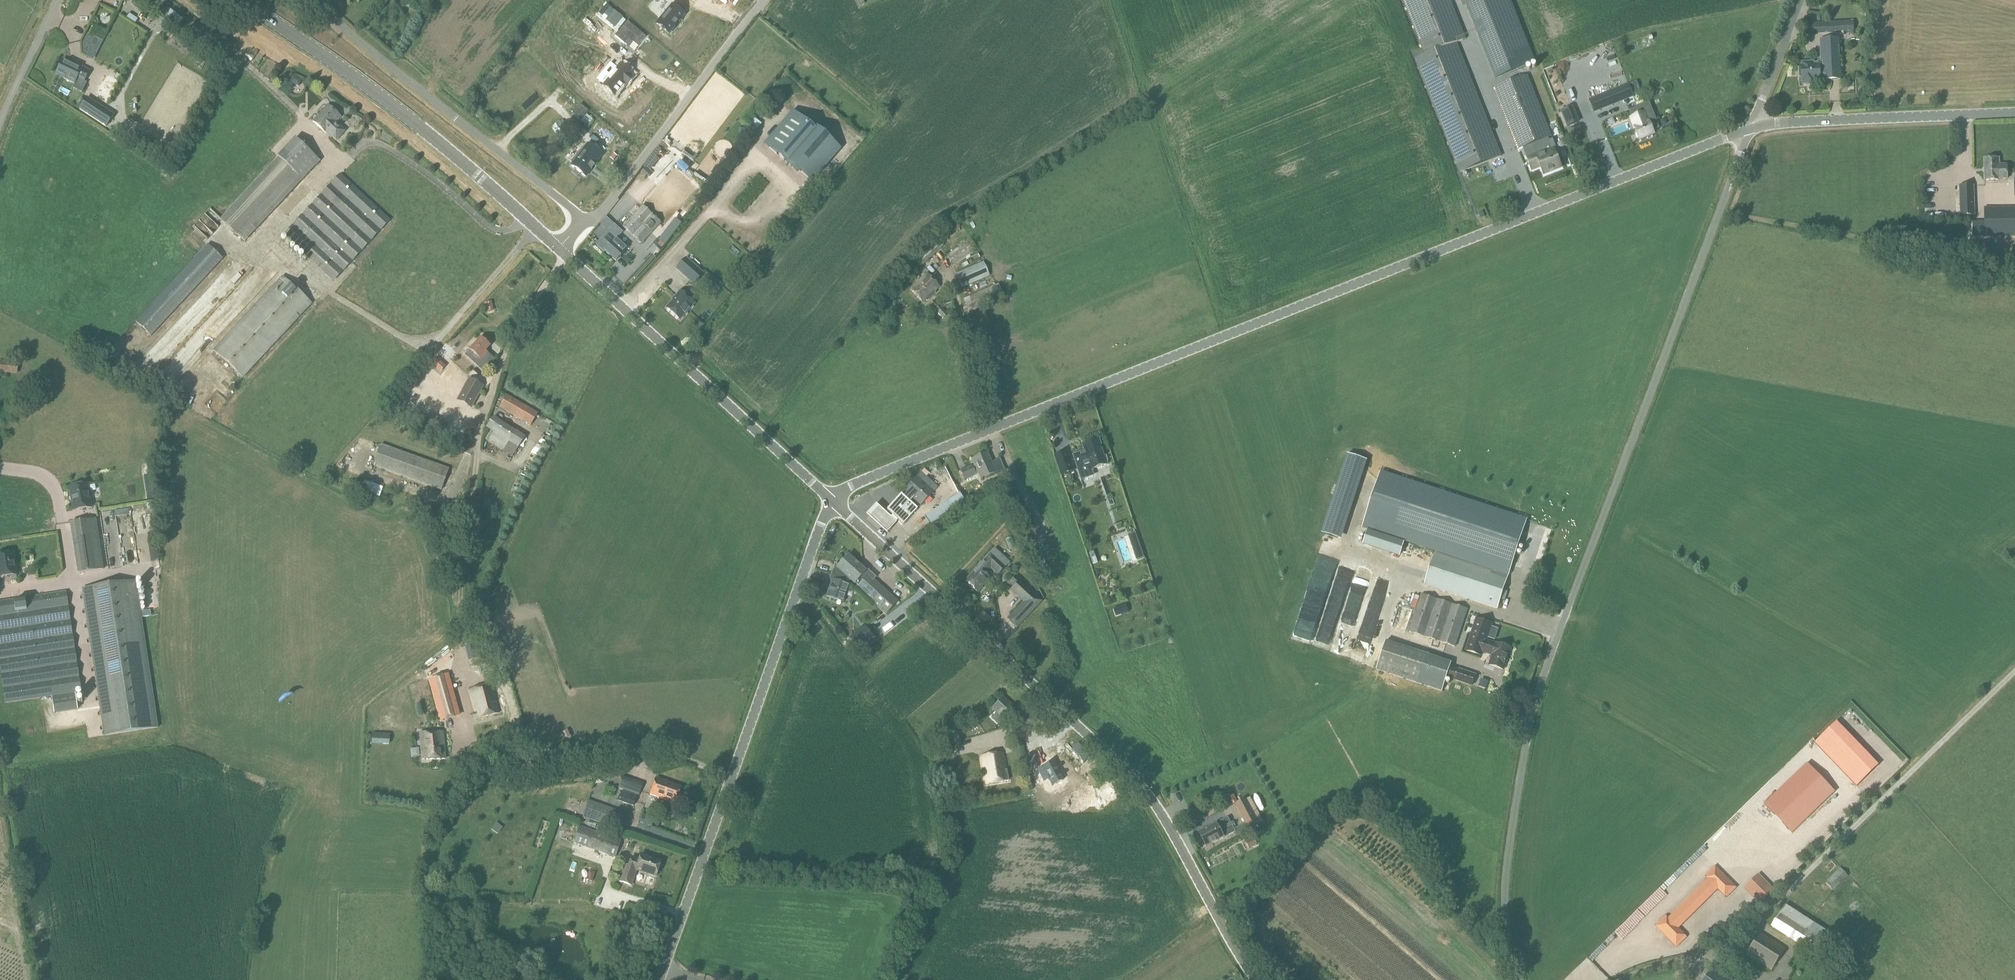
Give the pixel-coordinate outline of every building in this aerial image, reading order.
[(601,9),(610,0),(603,0),(598,6),(601,9)] [(1426,56),(1416,60),(1461,173),(1502,156),(1457,43),(1466,40),(1450,0),(1403,0),(1426,56)] [(1513,4),(1472,20),(1496,78),(1535,63),(1513,4)] [(606,5),(599,14),(602,17),(610,8),(606,5)] [(676,6),(662,25),(674,35),(689,17),(686,14),(689,10),(683,5),(680,9),(676,6)] [(602,17),(602,18),(605,21),(614,11),(610,8),(602,17)] [(614,11),(605,21),(615,29),(623,18),(614,11)] [(1808,33),(1854,31),(1853,21),(1815,22),(1814,20),(1809,20),(1809,23),(1807,23),(1808,33)] [(627,21),(615,36),(629,48),(633,43),(638,47),(646,37),(627,21)] [(1822,40),(1823,62),(1819,62),(1819,65),(1813,65),(1813,62),(1802,63),(1803,65),(1801,66),(1801,69),(1800,71),(1800,76),(1802,78),(1802,81),(1803,81),(1803,84),(1814,83),(1814,80),(1824,80),(1841,80),(1839,39),(1822,40)] [(77,80),(85,84),(90,71),(83,68),(82,70),(63,61),(56,75),(75,84),(77,80)] [(604,74),(599,80),(603,84),(602,86),(613,95),(623,83),(624,84),(630,76),(629,75),(630,74),(618,65),(611,73),(612,74),(609,78),(604,74)] [(1542,166),(1544,174),(1560,168),(1554,151),(1546,154),(1541,141),(1552,137),(1528,75),(1494,88),(1518,150),(1527,146),(1531,156),(1527,157),(1532,170),(1542,166)] [(1629,84),(1590,100),(1594,112),(1634,96),(1629,84)] [(114,115),(87,97),(80,109),(106,127),(114,115)] [(1653,131),(1660,128),(1650,103),(1629,111),(1632,117),(1631,117),(1640,139),(1641,139),(1642,141),(1649,138),(1648,136),(1654,134),(1653,131)] [(332,138),(333,136),(337,140),(344,131),(335,123),(341,117),(328,105),(313,122),(326,134),(327,133),(332,138)] [(1580,123),(1573,106),(1561,111),(1567,127),(1580,123)] [(765,144),(797,172),(799,170),(812,181),(839,150),(807,122),(805,124),(792,113),(765,144)] [(614,138),(590,118),(582,128),(606,148),(614,138)] [(321,162),(295,138),(278,157),(278,156),(276,158),(276,159),(220,219),(246,242),(321,162)] [(586,177),(602,156),(587,145),(571,166),(586,177)] [(656,155),(648,165),(654,170),(662,161),(656,155)] [(1999,158),(1984,158),(1985,181),(2000,180),(2000,179),(2008,179),(2007,165),(1999,165),(1999,158)] [(648,177),(652,173),(646,168),(642,171),(648,177)] [(334,282),(391,221),(341,174),(284,236),(334,282)] [(784,188),(788,184),(781,176),(776,181),(784,188)] [(1974,185),(1959,186),(1961,216),(1975,215),(1974,185)] [(641,242),(651,252),(676,229),(647,197),(620,222),(627,229),(624,232),(636,246),(641,242)] [(1985,237),(2014,237),(2014,207),(1984,208),(1985,222),(1985,237)] [(1985,237),(1985,222),(1972,222),(1972,237),(1985,237)] [(605,250),(616,261),(629,247),(610,229),(597,244),(604,251),(605,250)] [(959,232),(952,237),(955,241),(962,237),(959,232)] [(947,256),(954,266),(974,253),(966,242),(947,256)] [(151,337),(223,260),(208,244),(135,322),(151,337)] [(696,253),(689,260),(697,267),(704,260),(696,253)] [(971,284),(990,277),(984,262),(956,274),(962,291),(972,288),(971,284)] [(905,281),(915,269),(908,263),(897,275),(905,281)] [(911,290),(923,303),(930,296),(934,299),(938,296),(935,292),(939,287),(927,274),(911,290)] [(243,378),(313,304),(283,277),(214,351),(243,378)] [(659,285),(650,295),(654,298),(663,288),(659,285)] [(688,298),(681,291),(676,297),(677,297),(667,308),(681,320),(695,304),(694,303),(695,301),(695,299),(691,296),(689,296),(688,298)] [(943,319),(948,314),(934,300),(930,305),(943,319)] [(484,373),(495,360),(486,352),(490,347),(480,338),(470,350),(469,350),(464,356),(484,373)] [(435,369),(441,362),(436,357),(430,364),(435,369)] [(17,374),(18,363),(0,361),(0,372),(17,374)] [(457,401),(470,408),(482,387),(469,380),(457,401)] [(538,414),(507,395),(499,408),(531,427),(538,414)] [(518,449),(519,449),(526,437),(493,417),(486,429),(491,432),(485,440),(513,456),(518,449)] [(1106,457),(1101,442),(1085,447),(1087,453),(1083,454),(1075,456),(1080,471),(1091,467),(1093,471),(1109,465),(1108,463),(1110,463),(1107,456),(1106,457)] [(450,470),(382,445),(373,467),(442,491),(450,470)] [(1062,476),(1075,472),(1068,451),(1054,455),(1062,476)] [(951,454),(937,458),(944,483),(958,480),(951,454)] [(978,472),(981,479),(994,473),(996,476),(1005,473),(1000,461),(992,464),(988,455),(973,460),(976,467),(972,469),(972,466),(961,471),(965,480),(975,476),(974,474),(978,472)] [(1508,576),(1526,521),(1381,472),(1363,527),(1492,569),(1492,571),(1508,576)] [(937,487),(921,473),(901,495),(887,511),(903,525),(917,510),(910,503),(913,501),(920,507),(937,487)] [(92,509),(88,484),(68,487),(72,512),(92,509)] [(922,517),(927,526),(961,503),(956,494),(922,517)] [(887,535),(897,524),(876,505),(866,516),(887,535)] [(104,569),(97,519),(73,523),(80,572),(104,569)] [(1404,542),(1368,530),(1363,545),(1400,557),(1404,542)] [(1144,557),(1136,533),(1129,535),(1137,560),(1144,557)] [(975,542),(960,558),(967,564),(982,548),(975,542)] [(978,568),(966,581),(978,592),(990,579),(986,575),(991,569),(998,576),(1006,568),(1005,567),(1009,562),(996,551),(990,553),(991,554),(978,568)] [(1492,571),(1435,552),(1424,585),(1481,604),(1483,600),(1488,602),(1487,606),(1497,609),(1508,576),(1492,571)] [(13,553),(0,556),(0,578),(17,575),(13,553)] [(838,569),(851,581),(854,584),(855,584),(858,586),(856,588),(860,591),(856,595),(863,600),(867,597),(886,614),(898,601),(868,574),(868,575),(865,572),(848,556),(839,567),(838,569)] [(954,571),(947,579),(951,582),(965,567),(957,560),(950,568),(954,571)] [(1032,571),(1029,565),(1024,568),(1026,574),(1032,571)] [(849,586),(851,581),(838,569),(833,580),(849,586)] [(849,586),(833,580),(827,596),(844,602),(849,586)] [(136,581),(83,589),(104,736),(157,728),(136,581)] [(1018,628),(1042,602),(1020,581),(1010,591),(1023,603),(1007,620),(1018,628)] [(67,591),(0,601),(0,669),(5,704),(82,692),(67,591)] [(1455,647),(1468,609),(1421,594),(1409,632),(1455,647)] [(1113,610),(1116,617),(1129,612),(1126,605),(1113,610)] [(1503,670),(1511,648),(1488,640),(1493,623),(1476,618),(1465,651),(1482,657),(1483,653),(1493,656),(1490,665),(1503,670)] [(856,648),(873,636),(865,626),(849,639),(856,648)] [(877,638),(884,631),(881,627),(873,634),(877,638)] [(1417,683),(1426,655),(1386,641),(1376,669),(1417,683)] [(465,646),(468,661),(482,658),(479,643),(465,646)] [(1426,655),(1417,683),(1444,692),(1449,678),(1452,667),(1453,663),(1426,655)] [(1473,686),(1477,675),(1452,667),(1449,678),(1473,686)] [(441,719),(459,715),(448,676),(430,681),(441,719)] [(479,719),(500,714),(492,684),(469,690),(475,713),(477,712),(479,719)] [(52,697),(54,714),(78,711),(75,693),(52,697)] [(992,709),(1007,723),(1018,711),(1003,697),(992,709)] [(410,730),(411,722),(400,721),(399,730),(410,730)] [(1815,743),(1857,787),(1878,766),(1836,722),(1815,743)] [(422,752),(422,759),(445,759),(445,752),(444,733),(420,732),(421,752),(422,752)] [(373,744),(389,745),(389,734),(373,733),(373,744)] [(1048,737),(1029,746),(1023,750),(1034,772),(1040,768),(1049,783),(1072,771),(1056,744),(1054,746),(1048,737)] [(1090,758),(1078,743),(1072,749),(1084,763),(1090,758)] [(967,765),(972,762),(968,753),(962,757),(967,765)] [(987,784),(1008,780),(1003,753),(982,756),(987,784)] [(1830,789),(1803,759),(1750,805),(1778,836),(1830,789)] [(626,790),(629,779),(623,777),(619,788),(626,790)] [(650,795),(661,798),(676,804),(681,787),(662,781),(656,778),(650,795)] [(634,806),(637,796),(622,791),(618,801),(634,806)] [(1250,797),(1247,799),(1246,798),(1238,803),(1235,795),(1230,798),(1233,805),(1235,804),(1249,830),(1260,824),(1260,823),(1263,822),(1250,797)] [(625,832),(631,815),(589,800),(583,817),(625,832)] [(1206,848),(1225,838),(1224,838),(1236,832),(1228,817),(1217,823),(1199,833),(1206,848)] [(616,858),(621,840),(580,825),(574,843),(616,858)] [(1249,849),(1257,844),(1253,838),(1245,842),(1249,849)] [(631,885),(636,870),(656,877),(661,862),(641,856),(638,864),(631,861),(629,867),(625,865),(620,881),(631,885)] [(1656,926),(1677,947),(1687,937),(1678,928),(1717,888),(1726,898),(1736,888),(1715,866),(1705,876),(1708,879),(1668,919),(1666,916),(1656,926)] [(1833,891),(1848,876),(1840,868),(1825,882),(1833,891)] [(1759,875),(1745,888),(1760,904),(1774,890),(1759,875)] [(1822,960),(1836,938),(1829,933),(1785,905),(1771,927),(1815,955),(1822,960)] [(1622,923),(1639,939),(1645,932),(1628,916),(1622,923)] [(1746,954),(1771,970),(1785,949),(1760,933),(1746,954)] [(1785,967),(1804,977),(1809,968),(1789,958),(1785,967)] [(1704,979),(1737,979),(1716,964),(1704,979)]
